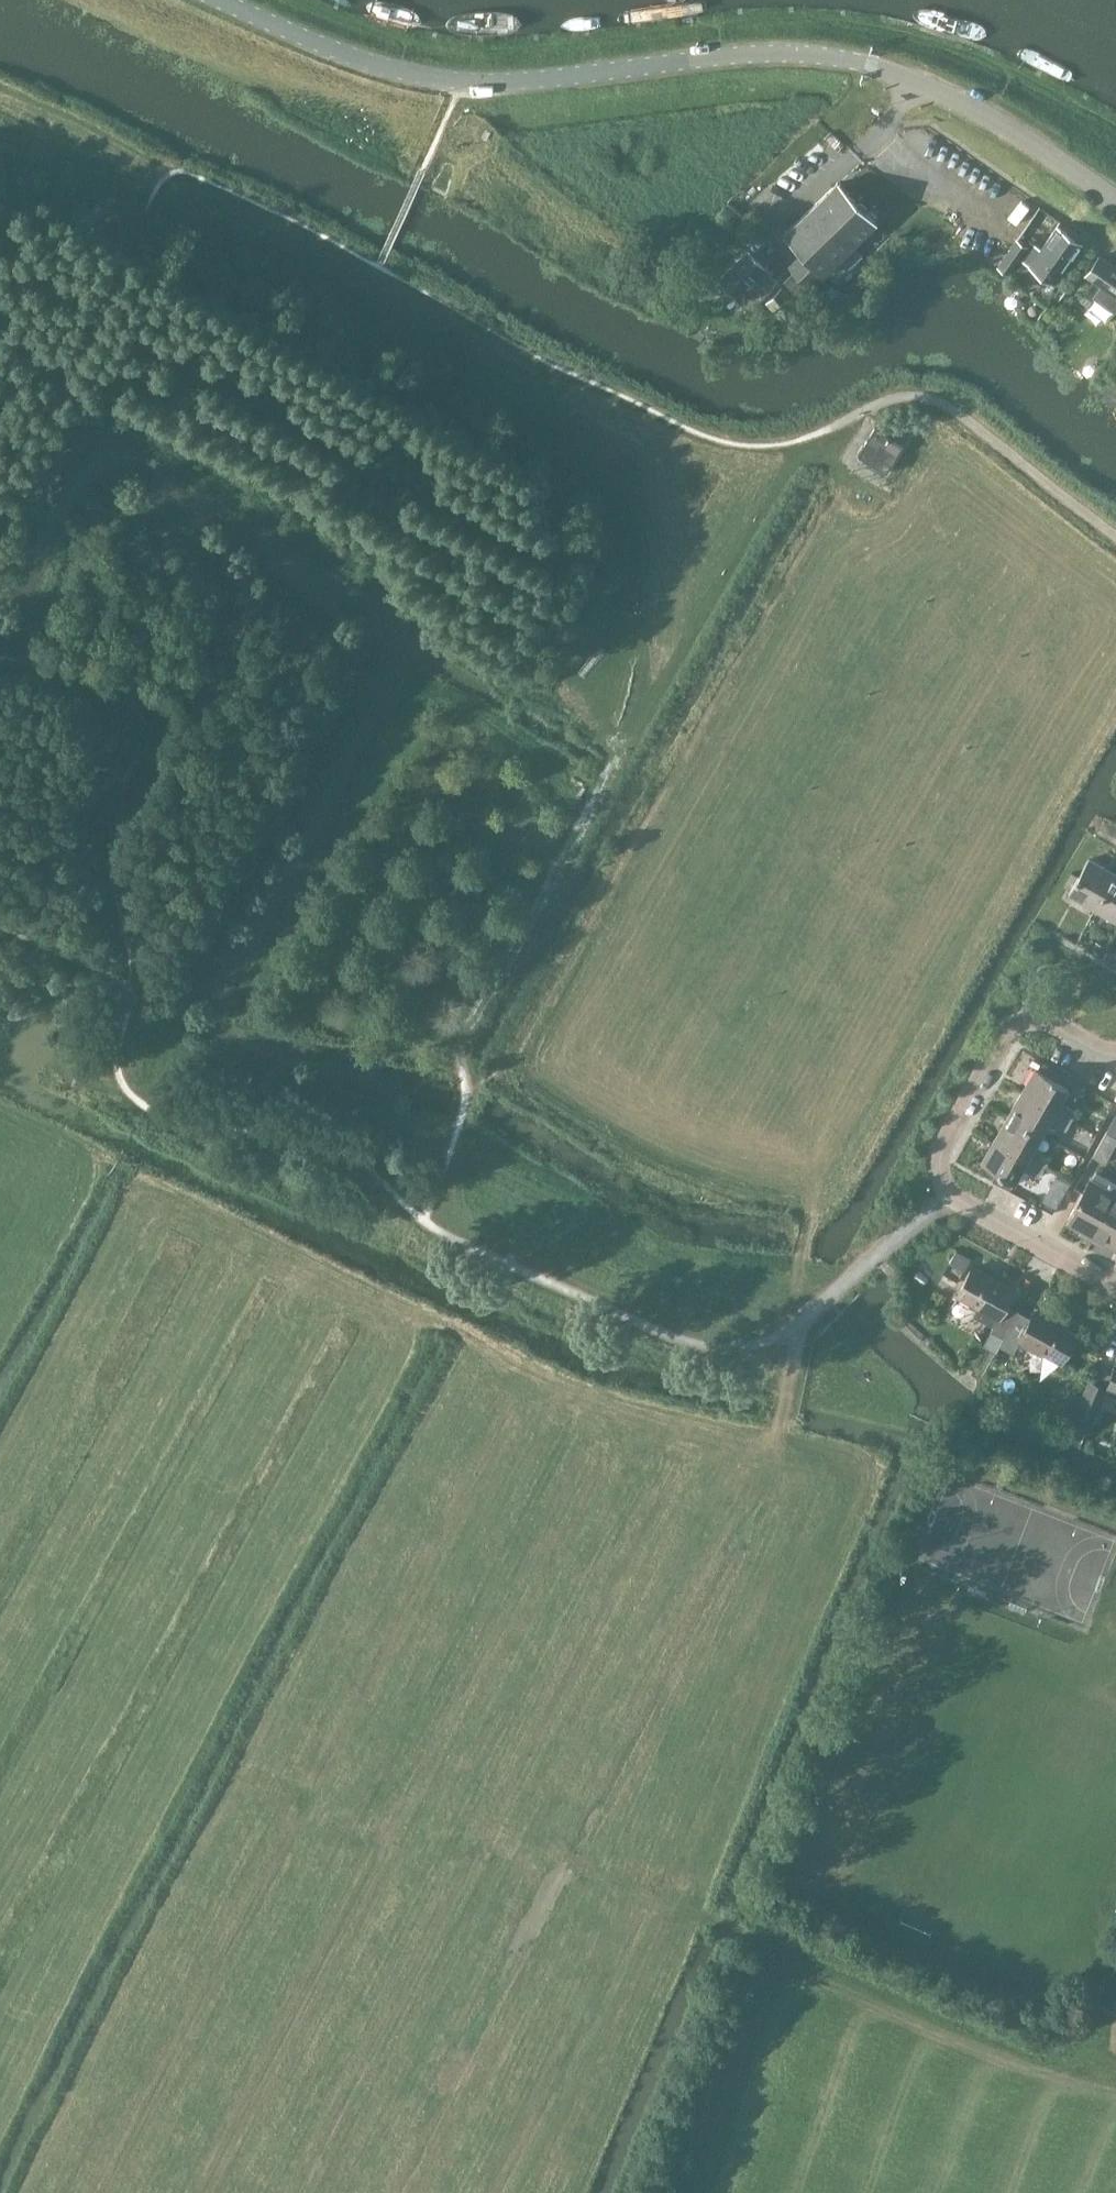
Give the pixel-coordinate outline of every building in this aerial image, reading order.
[(862,255),(852,245),(876,222),(838,182),(785,232),(803,250),(789,264),(794,269),(810,285),(823,272),(824,272),(826,270),(835,280),(862,255)] [(1023,258),(1022,259),(1053,283),(1077,248),(1065,240),(1066,233),(1056,226),(1040,248),(1033,243),(1023,258)] [(1017,239),(999,266),(1008,272),(1026,246),(1017,239)] [(749,308),(778,281),(748,251),(720,278),(749,308)] [(1115,284),(1115,267),(1101,256),(1087,275),(1094,280),(1079,301),(1086,305),(1093,296),(1103,303),(1115,284)] [(815,291),(810,285),(794,269),(783,279),(803,301),(815,291)] [(1103,303),(1114,312),(1115,310),(1115,284),(1103,303)] [(782,286),(766,302),(786,323),(802,307),(782,286)] [(857,455),(886,472),(903,443),(875,426),(857,455)] [(1095,909),(1115,874),(1088,859),(1079,875),(1071,889),(1068,894),(1095,909)] [(1072,872),(1065,885),(1071,889),(1079,875),(1072,872)] [(1115,874),(1095,909),(1115,921),(1115,874)] [(1096,941),(1091,949),(1099,954),(1104,946),(1096,941)] [(1102,959),(1110,963),(1115,952),(1108,948),(1102,959)] [(1070,1120),(1076,1110),(1061,1101),(1069,1087),(1036,1068),(1022,1092),(1070,1120)] [(1065,1128),(1070,1120),(1022,1092),(1009,1115),(1043,1134),(1051,1120),(1065,1128)] [(1035,1147),(1043,1134),(1009,1115),(996,1138),(1044,1166),(1049,1155),(1035,1147)] [(1115,1145),(1115,1136),(1106,1131),(1093,1155),(1107,1162),(1115,1145)] [(1038,1176),(1044,1166),(996,1138),(982,1162),(1016,1182),(1024,1168),(1038,1176)] [(1114,1192),(1115,1188),(1115,1181),(1096,1170),(1091,1179),(1068,1220),(1094,1234),(1115,1194),(1115,1193),(1114,1192)] [(1042,1198),(1057,1206),(1059,1202),(1069,1183),(1055,1175),(1042,1198)] [(1094,1234),(1115,1246),(1115,1194),(1094,1234)] [(949,1262),(964,1270),(971,1258),(956,1249),(949,1262)] [(1002,1347),(1020,1311),(1008,1305),(1017,1290),(976,1267),(959,1296),(978,1306),(973,1314),(992,1325),(982,1344),(995,1351),(999,1345),(1002,1347)] [(1063,1363),(1079,1334),(1037,1310),(1032,1318),(1020,1311),(1002,1347),(1012,1353),(1020,1339),(1022,1340),(1063,1363)] [(1113,1371),(1094,1364),(1088,1378),(1091,1379),(1072,1425),(1087,1431),(1105,1385),(1115,1389),(1115,1362),(1113,1371)]
